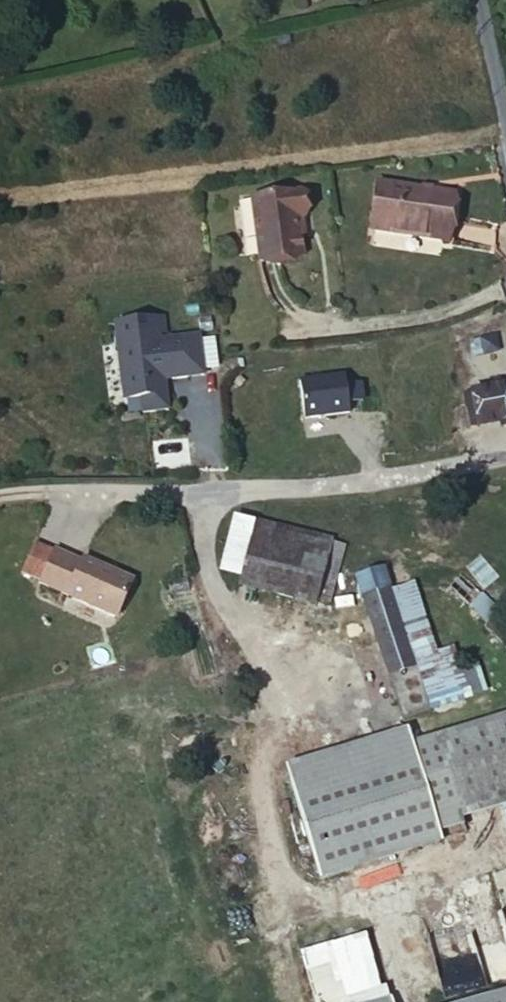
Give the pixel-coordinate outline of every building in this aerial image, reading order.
[(368,227),(445,236),(451,190),(375,180),(368,227)] [(261,259),(304,254),(299,216),(306,216),(302,190),(252,197),(261,259)] [(157,312),(159,327),(167,326),(164,311),(157,312)] [(118,338),(126,395),(142,392),(145,407),(169,403),(164,367),(172,365),(173,373),(205,368),(199,329),(160,335),(159,327),(157,312),(118,318),(122,337),(118,338)] [(473,354),(499,349),(495,332),(499,331),(496,316),(466,320),(473,354)] [(303,419),(349,412),(348,401),(364,398),(362,382),(345,384),(343,372),(297,378),(303,419)] [(478,425),(505,420),(505,382),(500,383),(499,378),(489,380),(490,385),(470,389),(478,425)] [(462,391),(470,427),(478,425),(470,389),(462,391)] [(254,521),(235,516),(223,568),(242,572),(254,521)] [(331,540),(254,520),(254,521),(242,572),(239,581),(316,600),(331,540)] [(346,543),(331,540),(316,600),(330,604),(346,543)] [(118,618),(134,582),(84,559),(83,563),(56,552),(42,585),(118,618)] [(439,675),(432,651),(410,581),(389,588),(382,566),(355,575),(401,717),(429,708),(421,681),(439,675)] [(497,611),(498,610),(459,573),(448,586),(486,622),(483,625),(505,647),(505,620),(497,611)] [(453,643),(432,651),(439,675),(421,681),(429,708),(469,695),(453,643)] [(410,741),(438,829),(463,822),(461,816),(500,804),(505,802),(505,712),(410,741)] [(286,764),(290,779),(410,741),(406,727),(286,764)] [(410,741),(290,779),(320,876),(441,839),(438,829),(410,741)] [(362,932),(296,953),(310,1001),(385,1001),(362,932)] [(467,1001),(505,1001),(505,990),(467,1001)]
